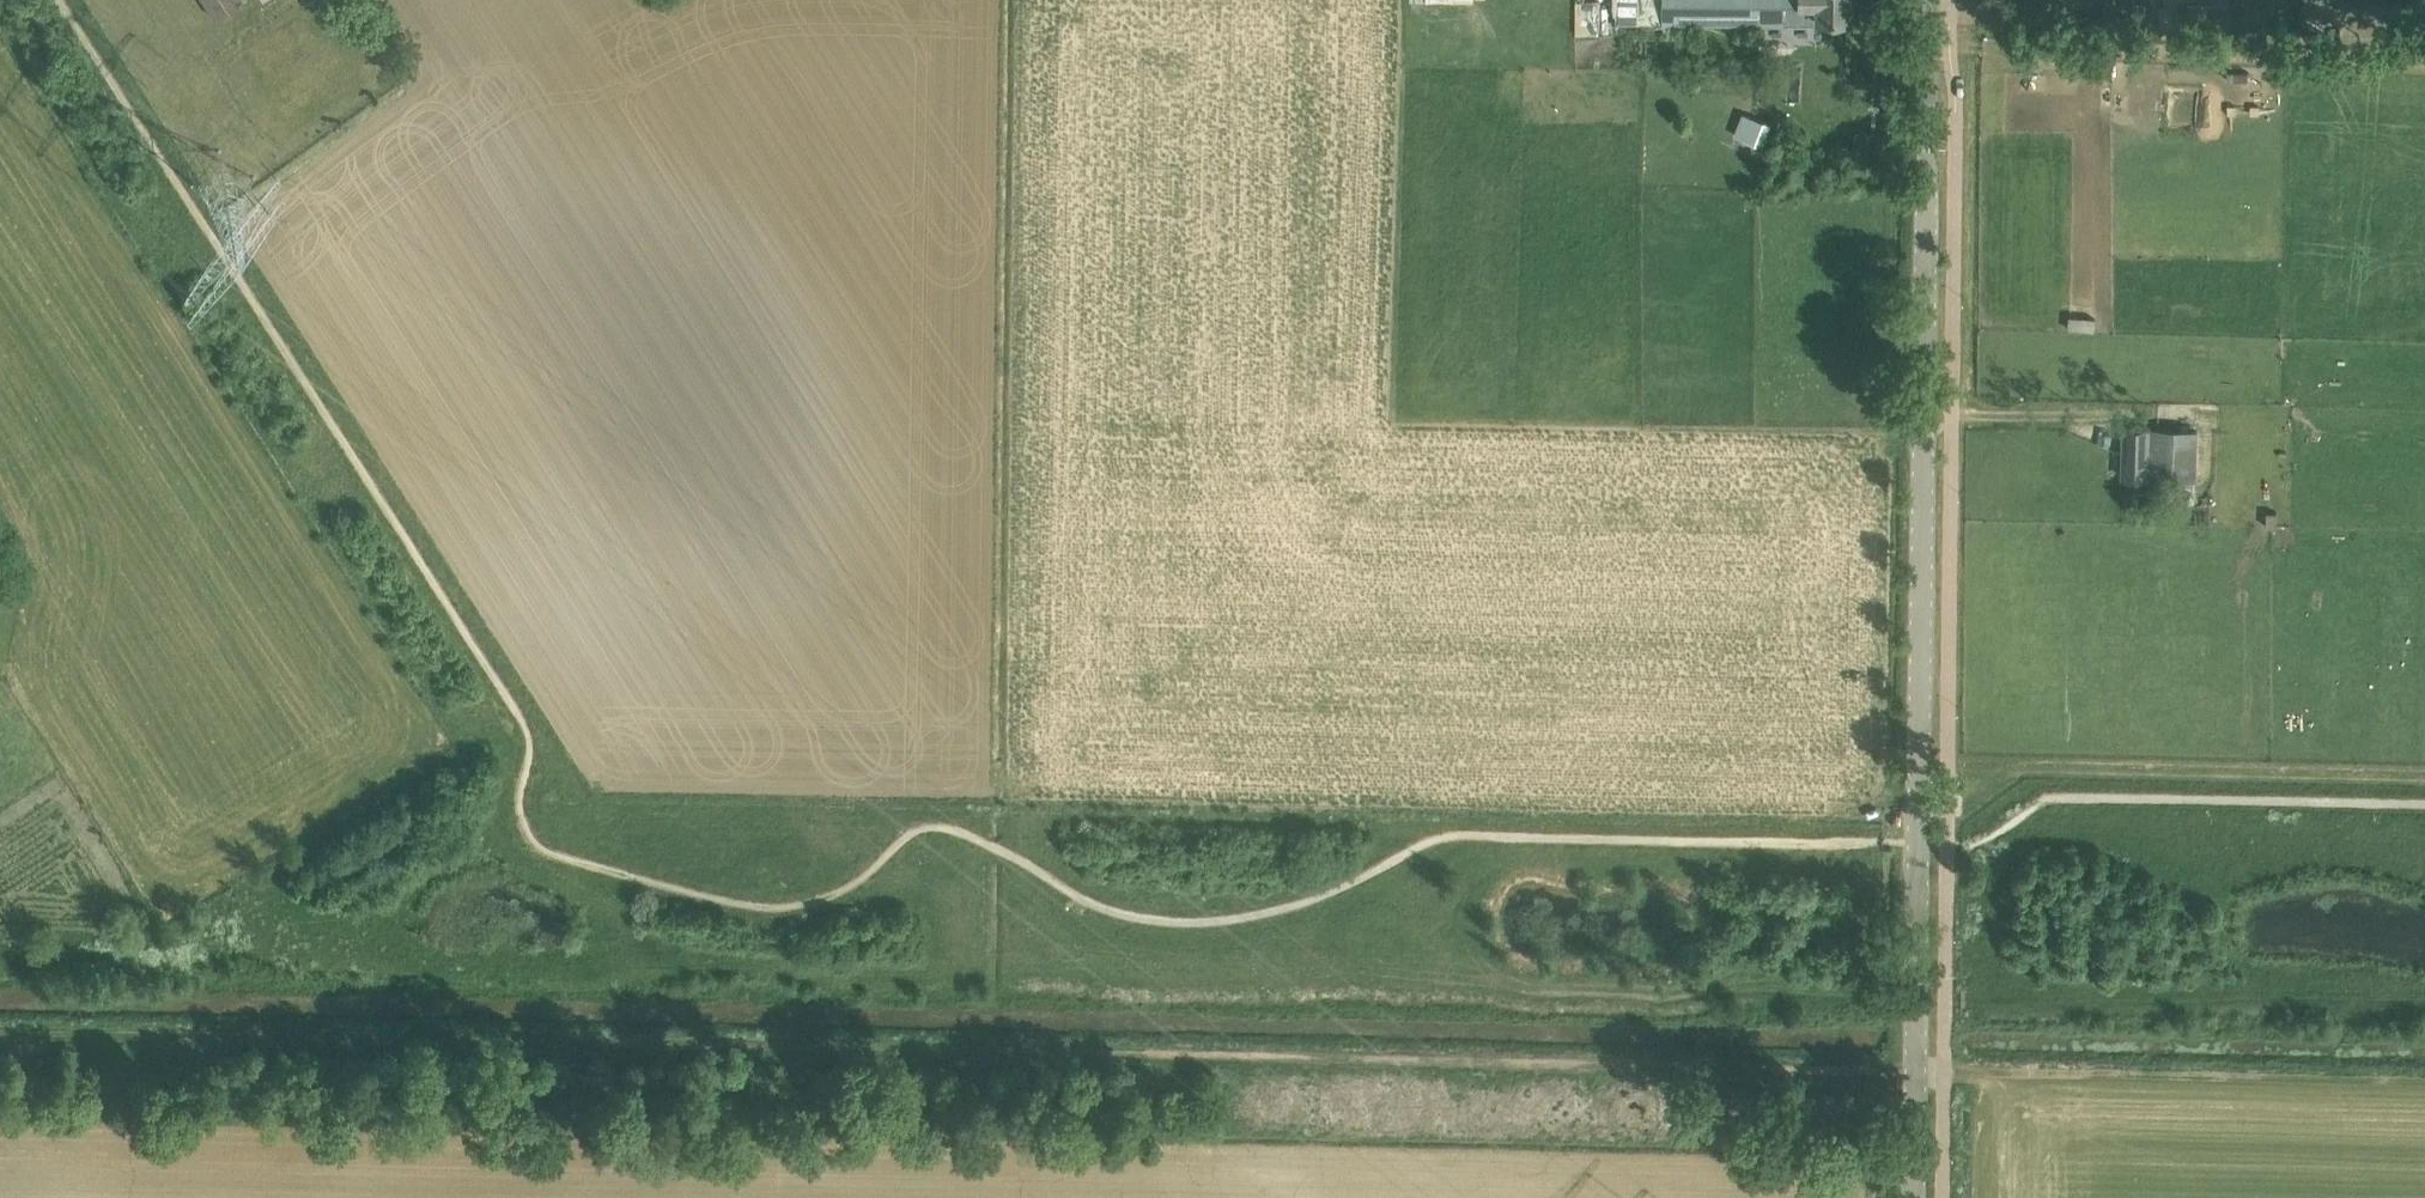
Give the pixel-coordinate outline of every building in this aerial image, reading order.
[(218,17),(244,0),(207,0),(218,17)] [(1618,19),(1663,20),(1664,0),(1618,0),(1618,19)] [(1663,20),(1818,21),(1818,17),(1851,18),(1851,0),(1664,0),(1663,20)] [(2226,1),(2188,0),(2188,21),(2226,22),(2226,1)] [(2101,2),(2100,23),(2114,23),(2115,3),(2101,2)] [(1738,127),(1760,148),(1776,131),(1754,110),(1738,127)] [(2148,480),(2179,480),(2181,429),(2149,428),(2125,427),(2124,475),(2148,476),(2148,480)] [(12,560),(0,542),(0,568),(12,560)]
